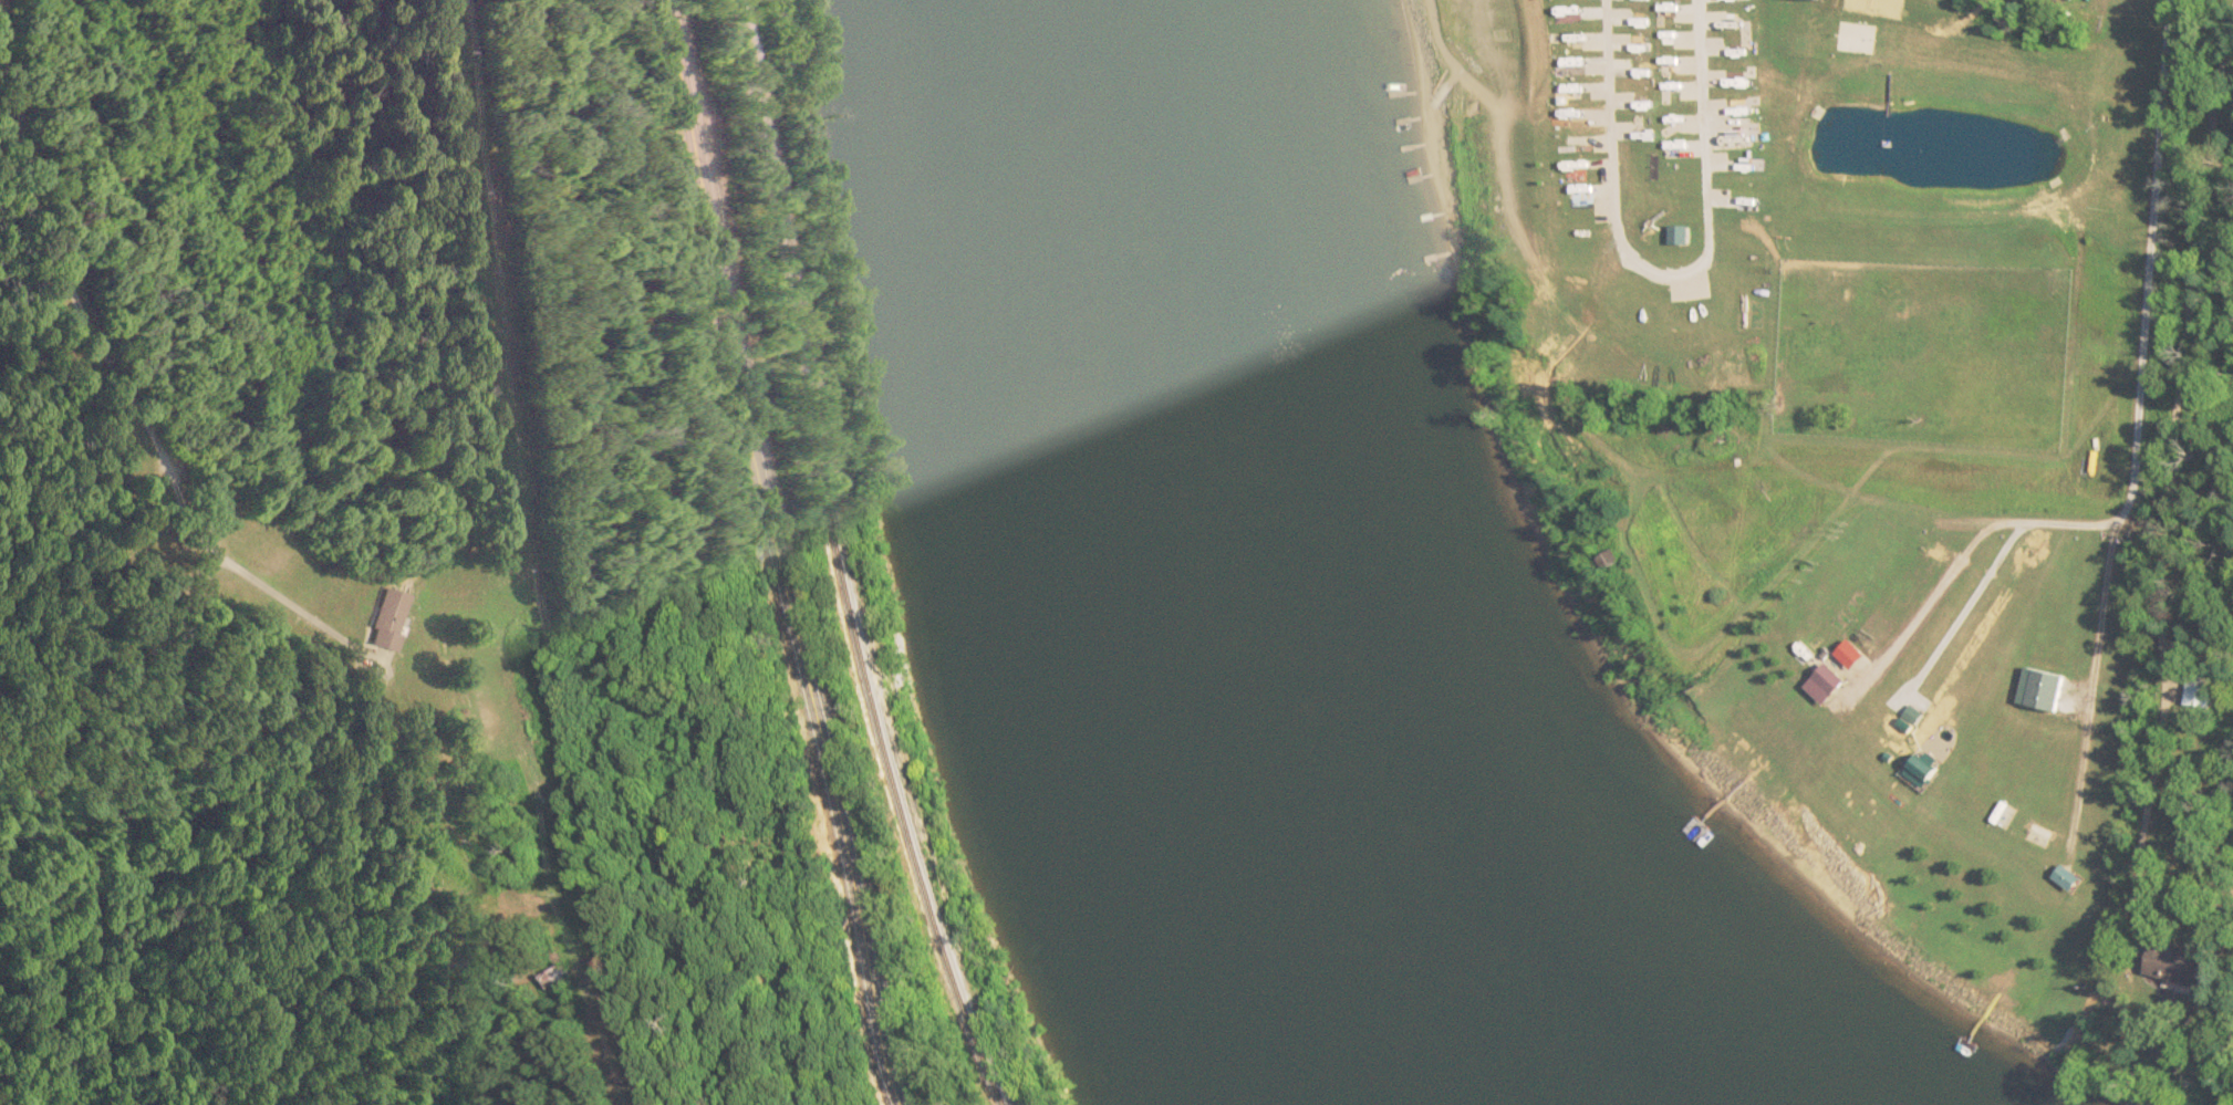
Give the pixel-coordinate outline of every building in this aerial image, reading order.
[(1626,565),(1620,553),(1604,561),(1611,573),(1626,565)] [(412,597),(385,590),(368,645),(395,653),(412,597)] [(1810,688),(1829,707),(1856,680),(1837,661),(1810,688)] [(2191,670),(2184,706),(2210,710),(2216,675),(2191,670)] [(2061,713),(2069,679),(2039,673),(2032,707),(2061,713)] [(2215,959),(2158,942),(2149,974),(2206,991),(2215,959)] [(577,979),(574,967),(559,970),(561,982),(577,979)]
